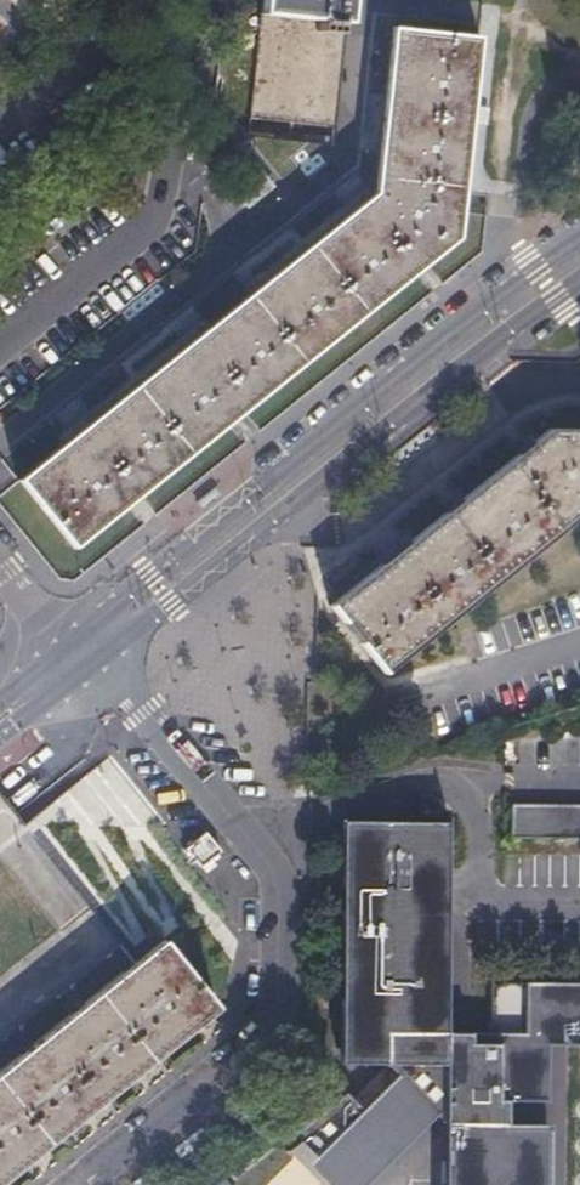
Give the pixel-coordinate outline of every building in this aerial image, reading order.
[(249,118),(333,127),(347,0),(261,0),(249,118)] [(17,480),(71,547),(295,368),(456,240),(476,37),(391,29),(384,98),(382,112),(381,132),(374,195),(364,202),(359,207),(349,215),(256,289),(206,329),(194,339),(188,344),(91,421),(82,428),(73,435),(17,480)] [(579,516),(579,430),(550,430),(522,452),(449,510),(399,551),(379,567),(331,606),(385,672),(579,516)] [(87,907),(98,898),(36,821),(26,830),(0,797),(0,1069),(132,964),(98,920),(87,907)] [(513,802),(513,837),(579,838),(579,803),(513,802)] [(347,819),(344,1063),(387,1063),(397,1073),(437,1114),(445,1122),(444,1184),(547,1184),(548,1123),(508,1123),(508,1100),(548,1100),(549,1044),(579,1044),(579,982),(492,981),(491,1031),(447,1031),(450,846),(406,845),(405,822),(392,822),(392,819),(347,819)] [(450,823),(405,822),(406,845),(450,846),(450,823)] [(132,964),(0,1069),(0,1180),(7,1174),(69,1125),(128,1077),(185,1031),(213,1009),(159,942),(132,964)] [(397,1073),(362,1109),(346,1091),(294,1142),(310,1159),(306,1163),(327,1184),(364,1184),(437,1114),(397,1073)] [(213,1184),(230,1184),(223,1177),(213,1184)]
